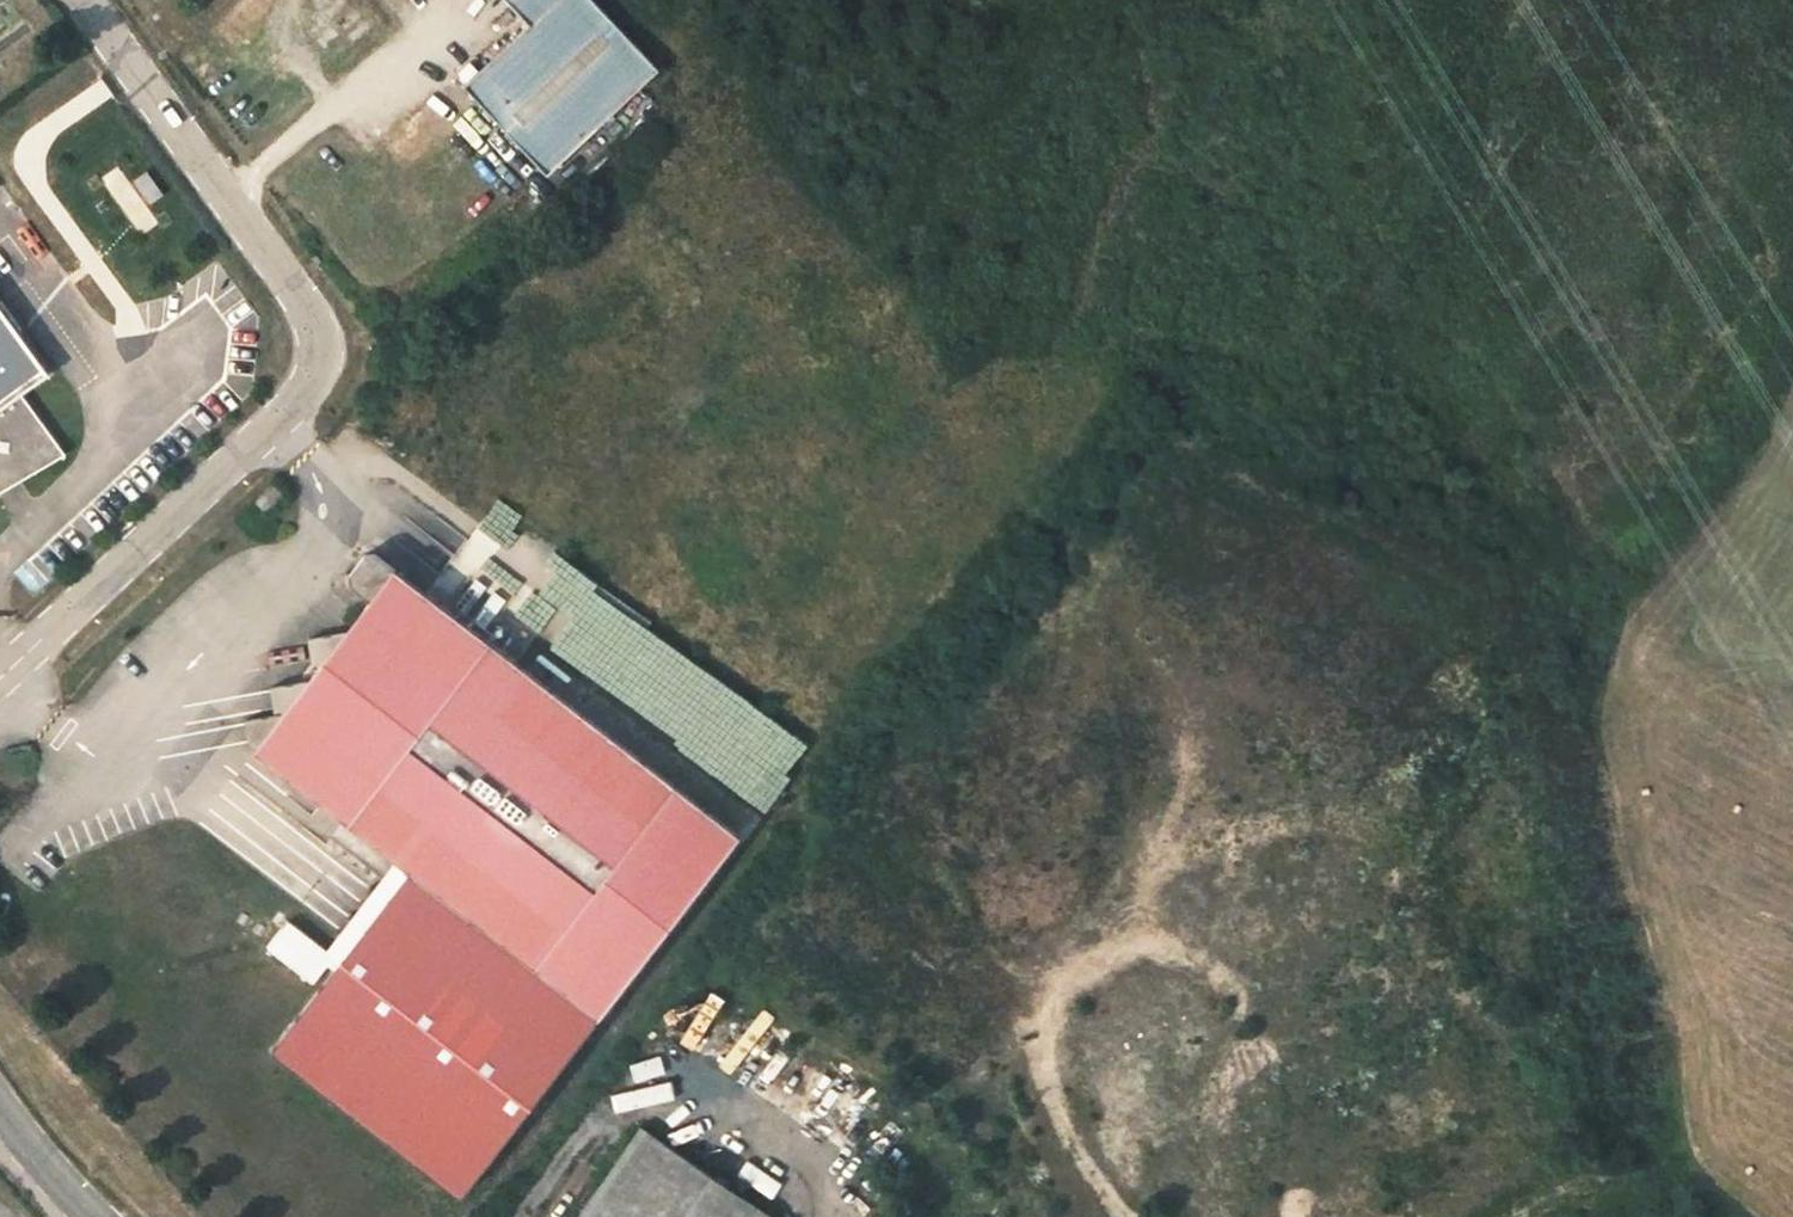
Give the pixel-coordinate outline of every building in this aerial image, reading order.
[(480,81),(564,169),(674,64),(614,0),(528,0),(545,19),(480,81)] [(0,273),(0,489),(1,489),(6,487),(9,486),(12,484),(17,481),(20,478),(23,475),(26,471),(29,467),(30,463),(32,458),(33,453),(41,447),(52,462),(80,446),(36,387),(68,363),(0,273)] [(52,462),(41,447),(33,453),(32,458),(30,463),(29,467),(26,471),(23,475),(20,478),(17,481),(12,484),(9,486),(6,487),(1,489),(0,489),(0,493),(52,462)] [(410,855),(338,947),(351,958),(287,1047),(472,1192),(751,832),(387,550),(378,552),(365,569),(366,580),(384,596),(363,625),(323,633),(327,660),(313,676),(286,682),(290,710),(259,717),(263,741),(270,741),(270,746),(410,855)] [(655,1124),(592,1216),(791,1216),(655,1124)]
